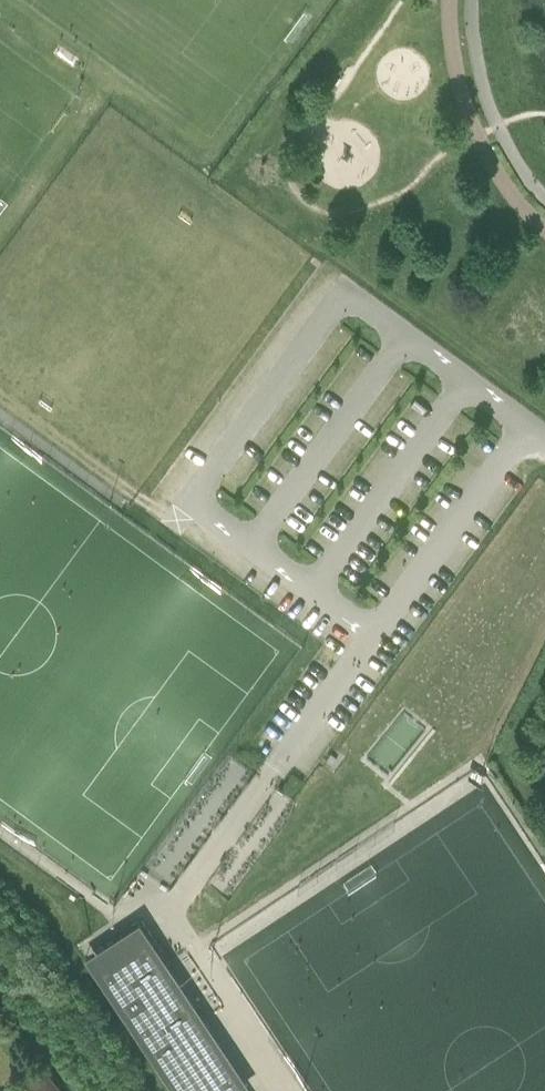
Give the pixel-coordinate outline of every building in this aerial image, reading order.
[(336,758),(330,754),(326,760),(331,765),(336,758)] [(146,943),(103,972),(181,1090),(245,1090),(146,943)] [(46,1072),(22,1090),(61,1090),(46,1072)]
